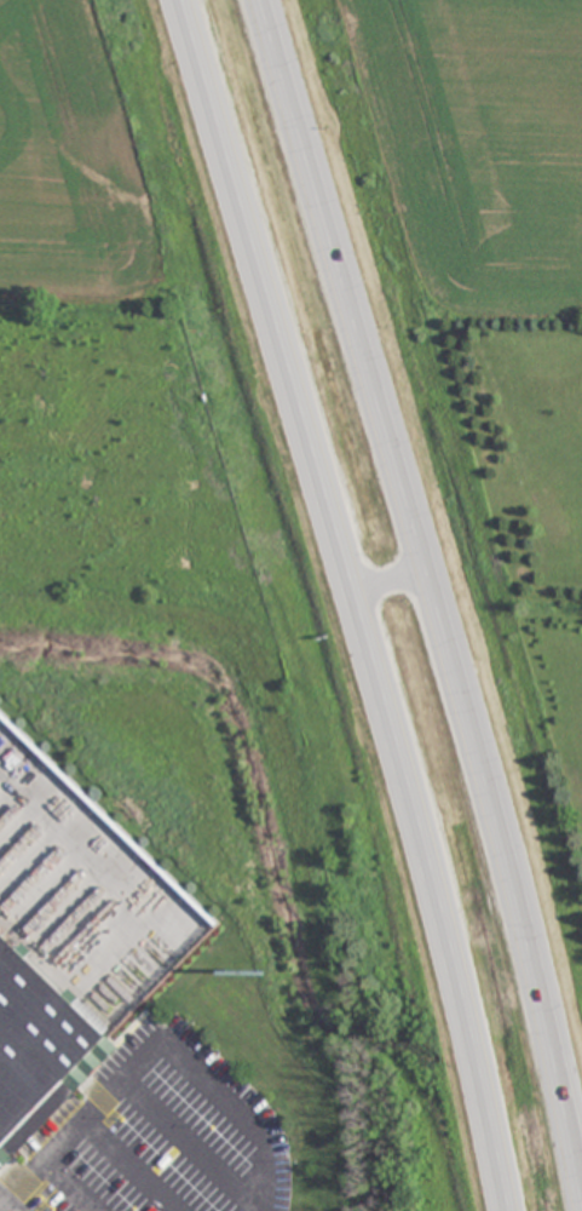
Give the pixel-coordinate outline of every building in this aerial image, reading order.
[(110,1041),(0,935),(0,1155),(110,1041)]
